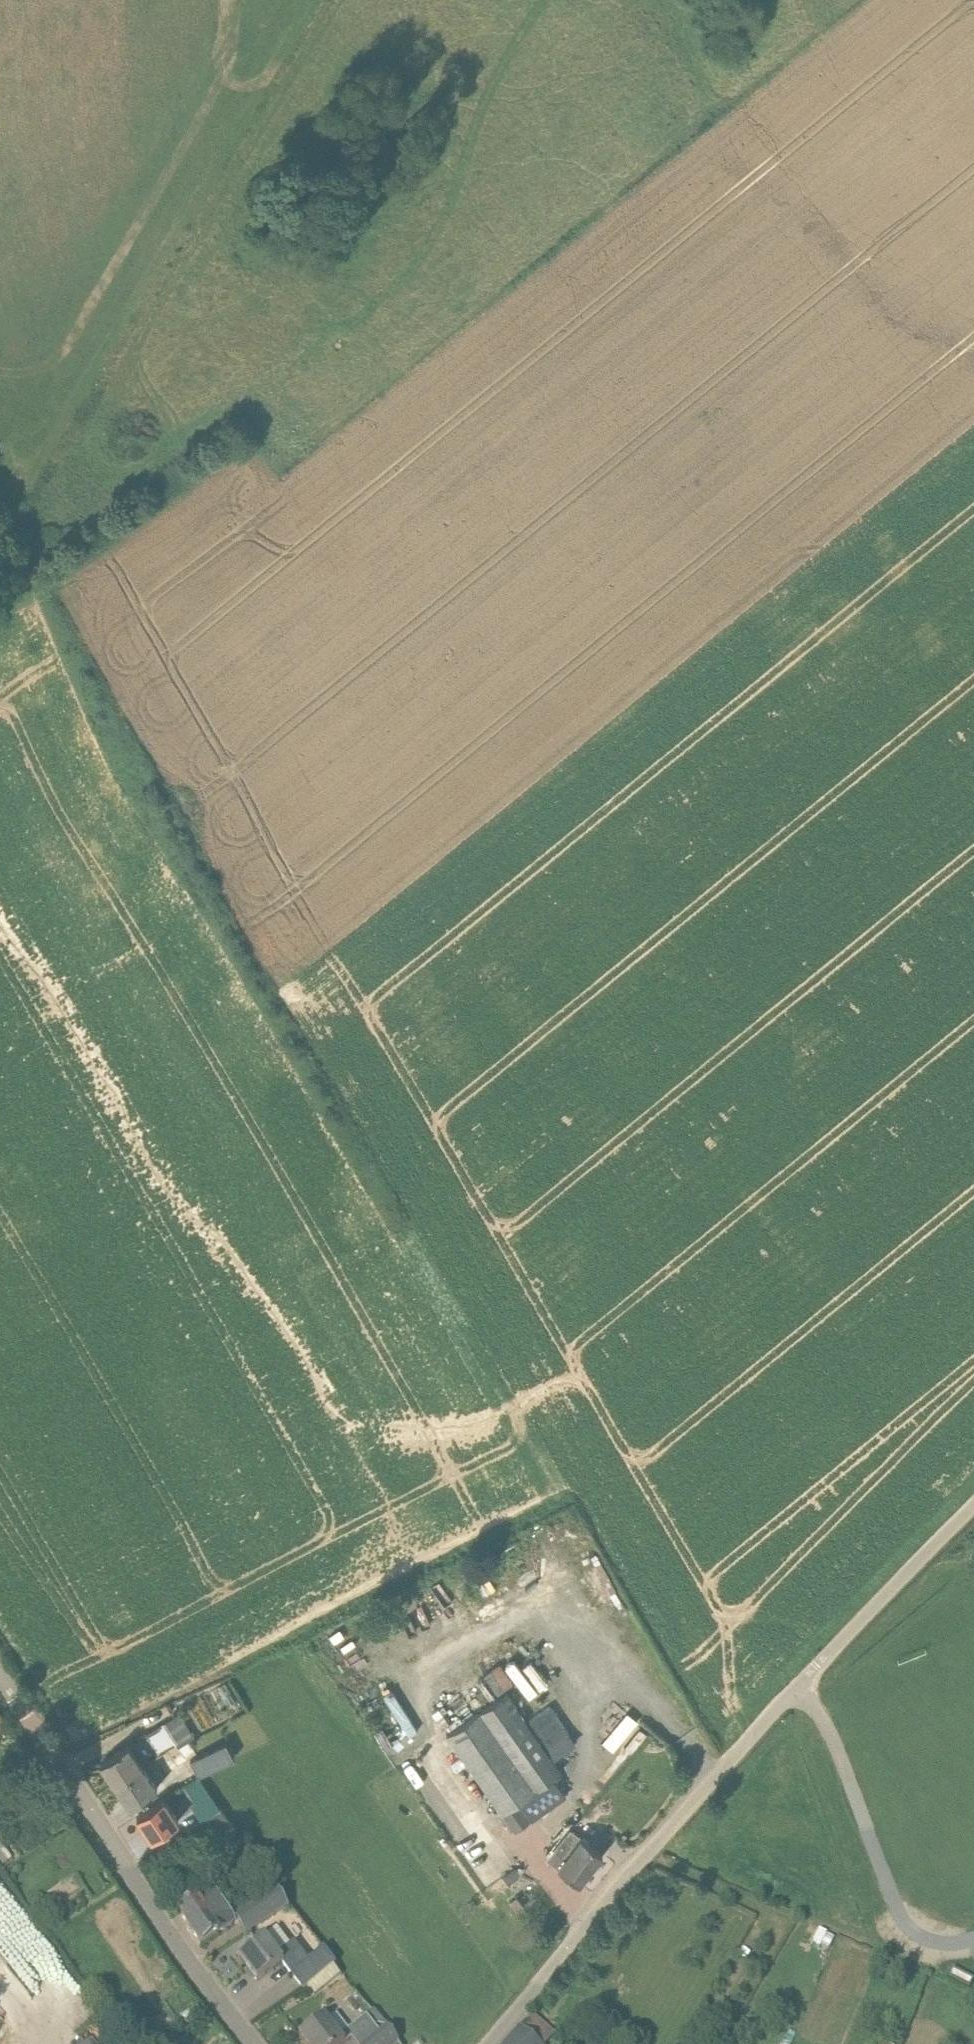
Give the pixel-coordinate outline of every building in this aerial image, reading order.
[(403,1688),(386,1697),(407,1738),(424,1729),(403,1688)] [(561,1773),(505,1694),(447,1735),(503,1814),(561,1773)] [(569,1735),(549,1707),(529,1721),(549,1750),(569,1735)] [(616,1749),(641,1721),(631,1711),(605,1740),(616,1749)] [(449,1724),(443,1716),(437,1720),(443,1728),(449,1724)] [(159,1757),(176,1745),(163,1724),(145,1735),(159,1757)] [(234,1759),(226,1743),(190,1761),(198,1777),(234,1759)] [(114,1785),(142,1767),(128,1745),(100,1764),(101,1765),(102,1764),(107,1772),(106,1772),(114,1785)] [(450,1764),(455,1772),(465,1765),(460,1758),(450,1764)] [(129,1808),(157,1789),(142,1767),(114,1785),(124,1799),(125,1798),(130,1806),(129,1807),(129,1808)] [(184,1786),(194,1802),(208,1793),(198,1777),(184,1786)] [(219,1809),(208,1793),(194,1802),(190,1804),(201,1821),(187,1830),(219,1809)] [(151,1840),(179,1822),(163,1799),(136,1818),(145,1831),(146,1831),(152,1838),(151,1839),(151,1840)] [(221,1834),(232,1827),(220,1809),(219,1810),(219,1809),(187,1830),(194,1840),(216,1826),(221,1834)] [(603,1854),(572,1829),(548,1858),(579,1883),(603,1854)] [(3,1864),(12,1857),(4,1847),(0,1842),(0,1859),(3,1864)] [(200,1944),(235,1921),(213,1889),(179,1912),(200,1944)] [(245,1933),(287,1905),(276,1889),(234,1916),(245,1933)] [(56,1916),(59,1914),(62,1912),(53,1898),(47,1902),(42,1894),(28,1903),(42,1925),(52,1919),(56,1916)] [(524,1907),(517,1898),(509,1903),(516,1913),(524,1907)] [(294,1941),(290,1944),(276,1926),(238,1955),(257,1981),(282,1962),(302,1988),(307,1985),(308,1986),(334,1967),(333,1965),(335,1964),(323,1947),(308,1959),(294,1941)] [(821,1944),(828,1948),(834,1936),(827,1932),(819,1928),(812,1943),(820,1947),(821,1944)] [(314,1994),(339,1975),(334,1967),(308,1986),(314,1994)] [(387,2026),(358,1990),(350,1995),(365,2015),(339,2035),(324,2016),(299,2035),(305,2043),(343,2043),(351,2038),(356,2043),(363,2043),(387,2026)] [(398,2041),(387,2026),(363,2043),(394,2043),(398,2041)] [(521,2026),(505,2043),(542,2043),(521,2026)]
